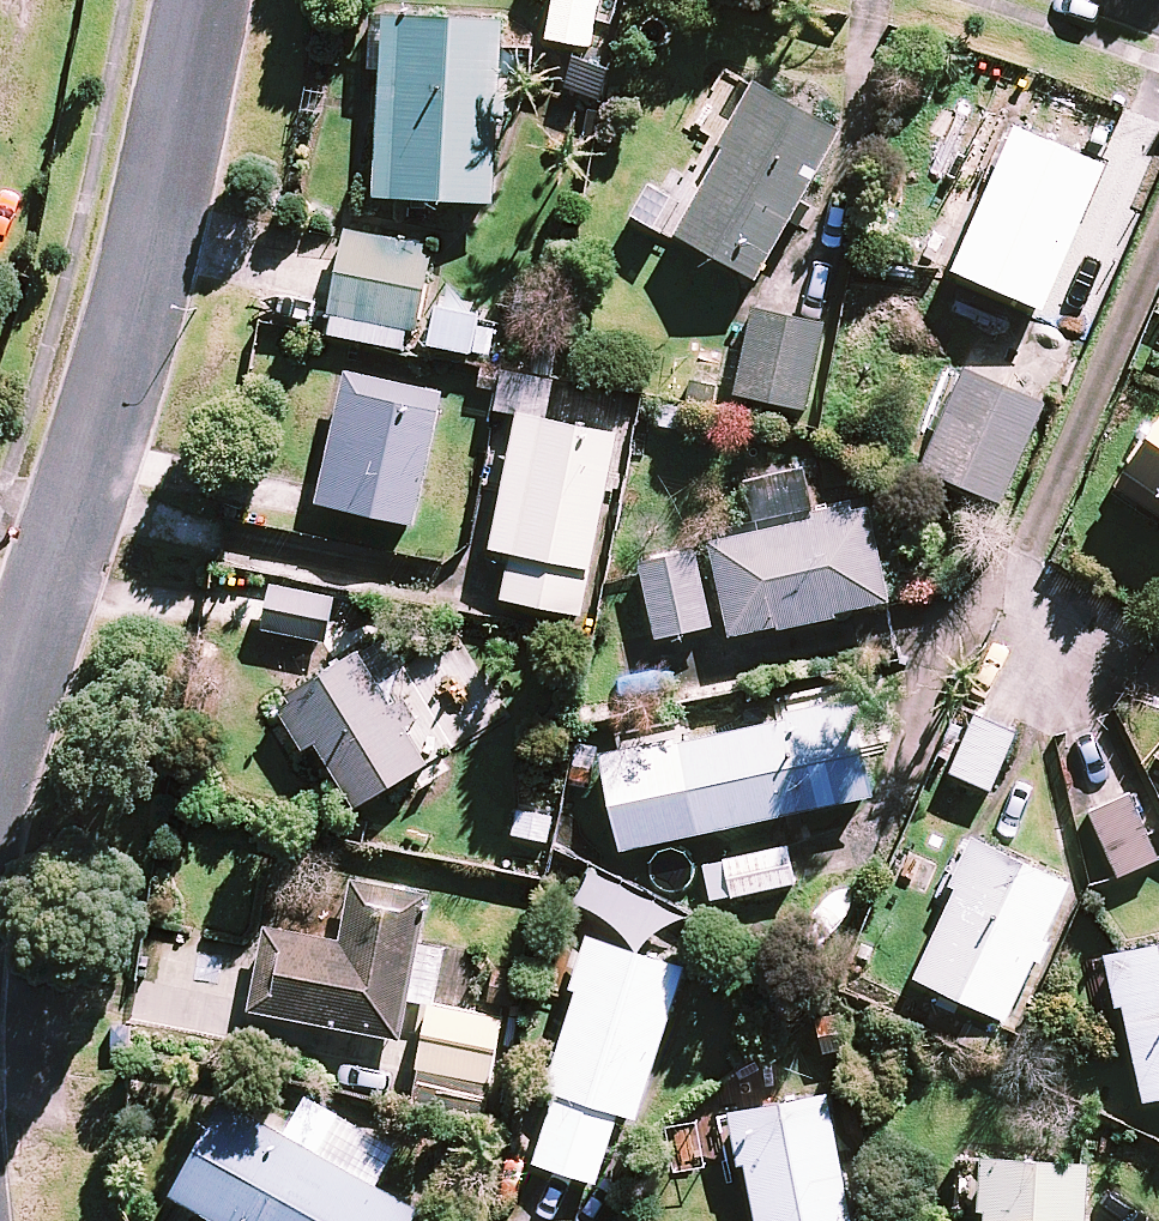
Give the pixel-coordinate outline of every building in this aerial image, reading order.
[(500,19),(383,13),(373,196),(490,203),(500,19)] [(743,108),(715,94),(698,128),(725,142),(700,192),(657,170),(634,216),(757,279),(834,128),(753,87),(743,108)] [(1098,166),(984,118),(960,176),(987,187),(952,269),(1039,306),(1098,166)] [(430,242),(344,229),(328,336),(414,349),(430,242)] [(498,319),(437,306),(429,343),(490,356),(498,319)] [(823,326),(753,309),(732,393),(802,410),(823,326)] [(443,391),(346,368),(316,502),(412,524),(443,391)] [(1041,403),(964,369),(920,468),(998,502),(1041,403)] [(553,381),(502,370),(494,409),(518,414),(490,548),(511,552),(501,598),(580,614),(618,435),(545,420),(553,381)] [(1151,430),(1110,492),(1158,525),(1158,418),(1151,430)] [(809,508),(802,472),(744,483),(751,519),(809,508)] [(886,603),(866,509),(709,543),(730,637),(886,603)] [(710,626),(694,550),(639,562),(655,638),(710,626)] [(334,596),(271,585),(263,634),(325,644),(334,596)] [(376,638),(356,651),(274,705),(302,748),(312,741),(355,808),(427,761),(388,701),(409,688),(376,638)] [(873,796),(853,703),(600,757),(620,849),(873,796)] [(1017,730),(972,711),(947,769),(991,788),(1017,730)] [(1158,858),(1129,793),(1087,811),(1116,877),(1158,858)] [(1070,881),(971,835),(942,900),(947,902),(912,978),(1005,1020),(1034,959),(1041,962),(1051,941),(1044,937),(1070,881)] [(795,882),(786,844),(721,859),(730,895),(730,897),(795,882)] [(730,895),(721,859),(702,864),(710,900),(730,895)] [(264,925),(248,1011),(401,1039),(428,893),(350,878),(339,939),(264,925)] [(636,1119),(683,965),(586,936),(570,988),(576,989),(545,1091),(554,1094),(532,1164),(596,1183),(618,1113),(636,1119)] [(1103,952),(1115,1006),(1122,1005),(1142,1100),(1158,1096),(1158,941),(1103,952)] [(489,1083),(491,1083),(504,1018),(427,1003),(414,1068),(417,1069),(489,1083)] [(489,1083),(417,1069),(410,1101),(483,1116),(489,1083)] [(827,1091),(728,1110),(738,1165),(744,1163),(755,1220),(852,1220),(827,1091)] [(169,1194),(217,1220),(413,1220),(419,1210),(223,1100),(169,1194)] [(982,1155),(978,1209),(985,1210),(984,1220),(1085,1220),(1089,1162),(982,1155)]
